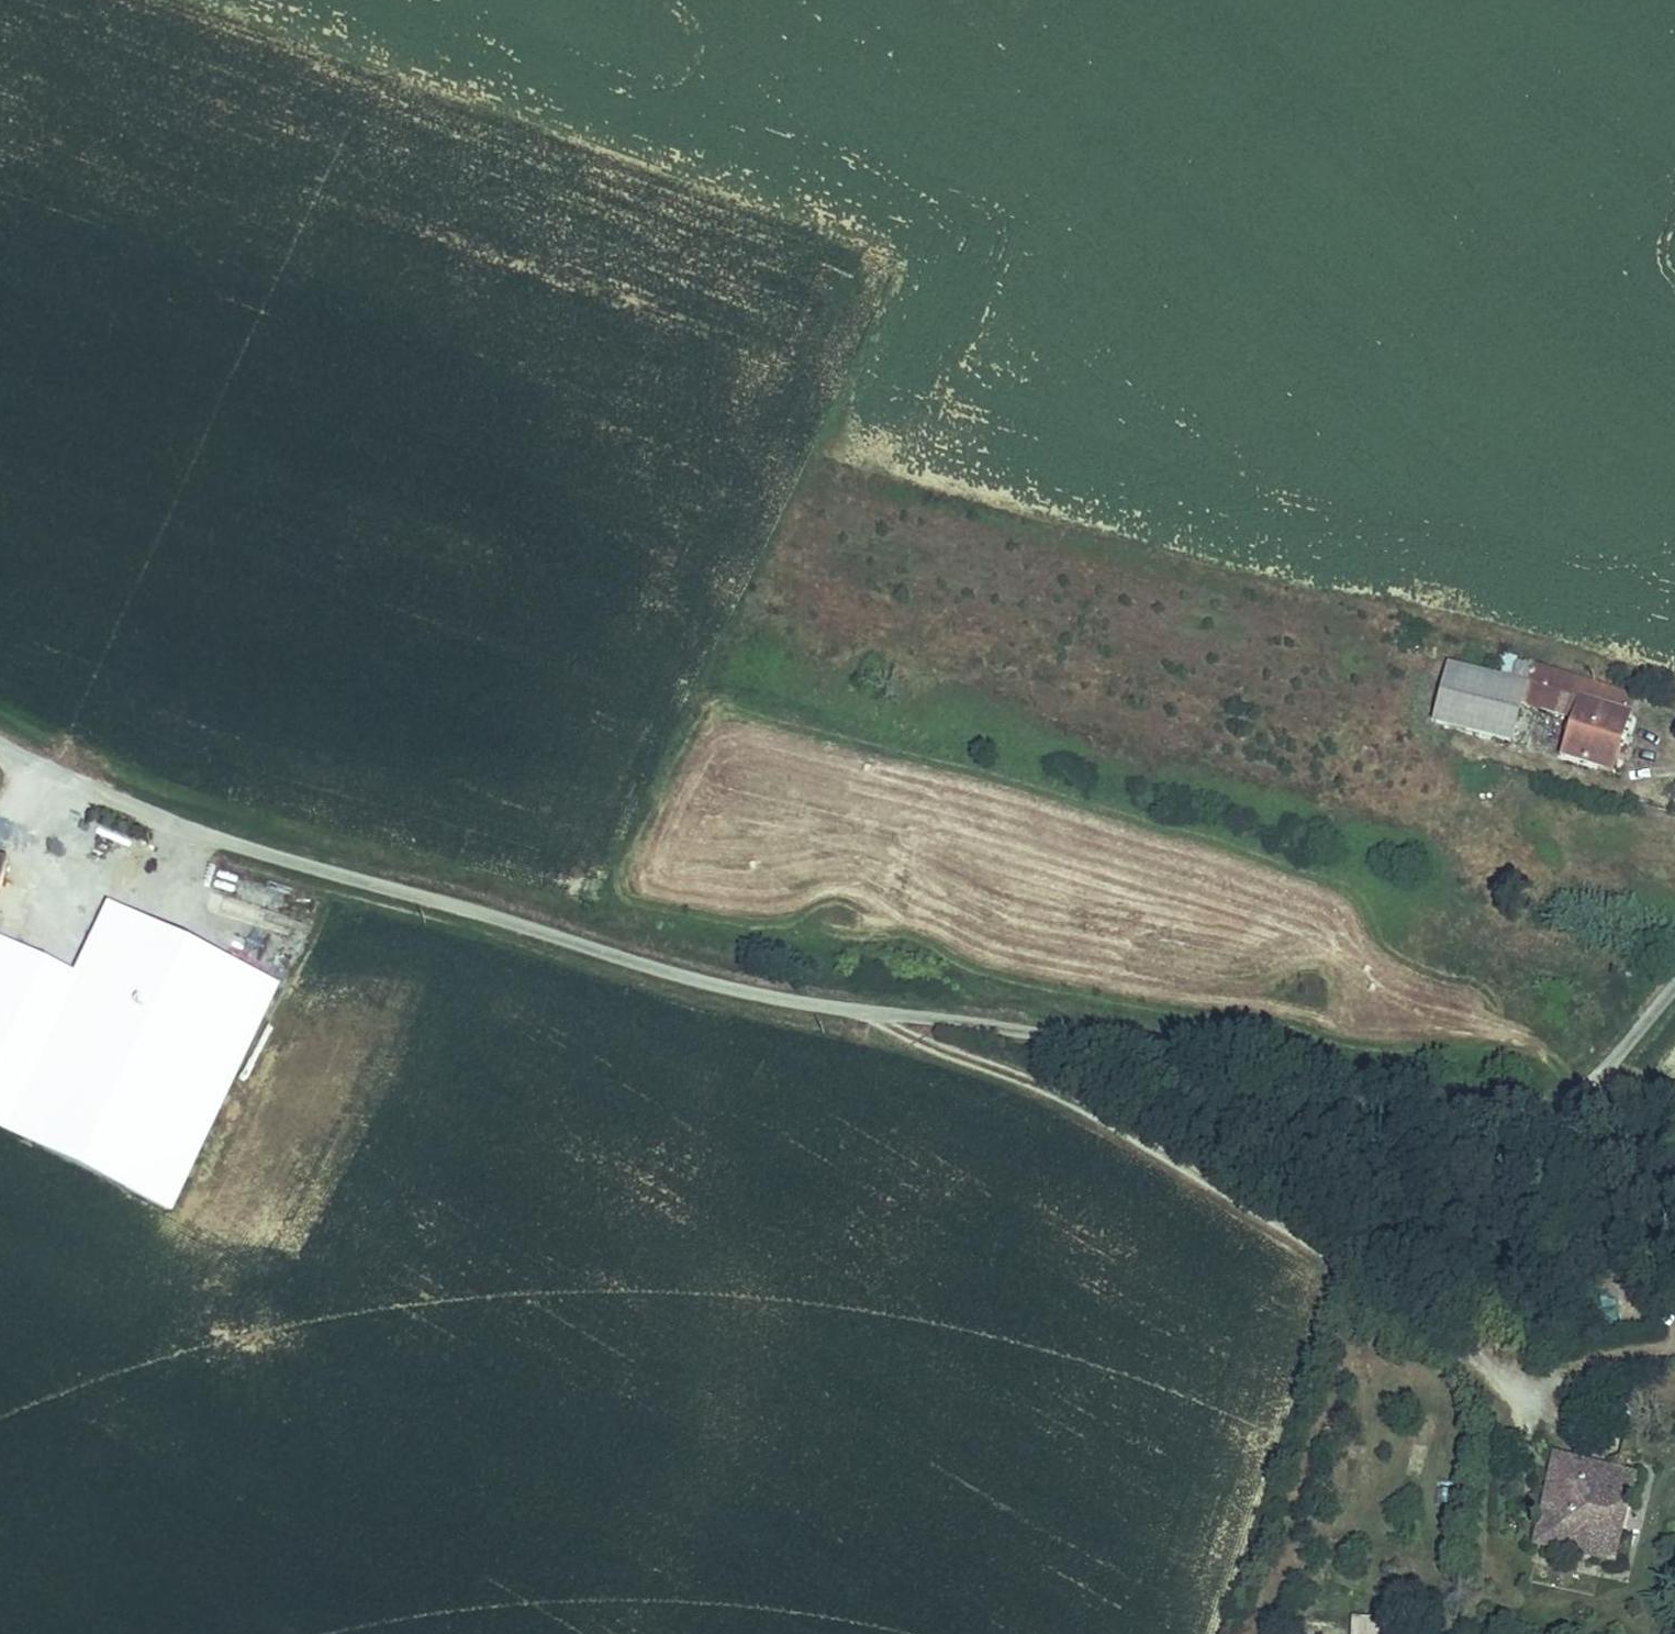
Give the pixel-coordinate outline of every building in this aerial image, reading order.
[(1570,718),(1568,722),(1574,724),(1564,756),(1604,768),(1612,741),(1620,743),(1634,698),(1500,656),(1495,677),(1451,665),(1436,724),(1511,743),(1521,703),(1570,718)] [(1612,741),(1604,768),(1612,770),(1620,743),(1612,741)] [(125,1187),(214,1002),(97,946),(81,980),(0,941),(0,1127),(125,1187)] [(1613,1501),(1628,1505),(1635,1477),(1555,1457),(1535,1544),(1614,1562),(1621,1534),(1607,1531),(1613,1501)] [(1379,1617),(1347,1616),(1346,1633),(1378,1633),(1379,1617)]
